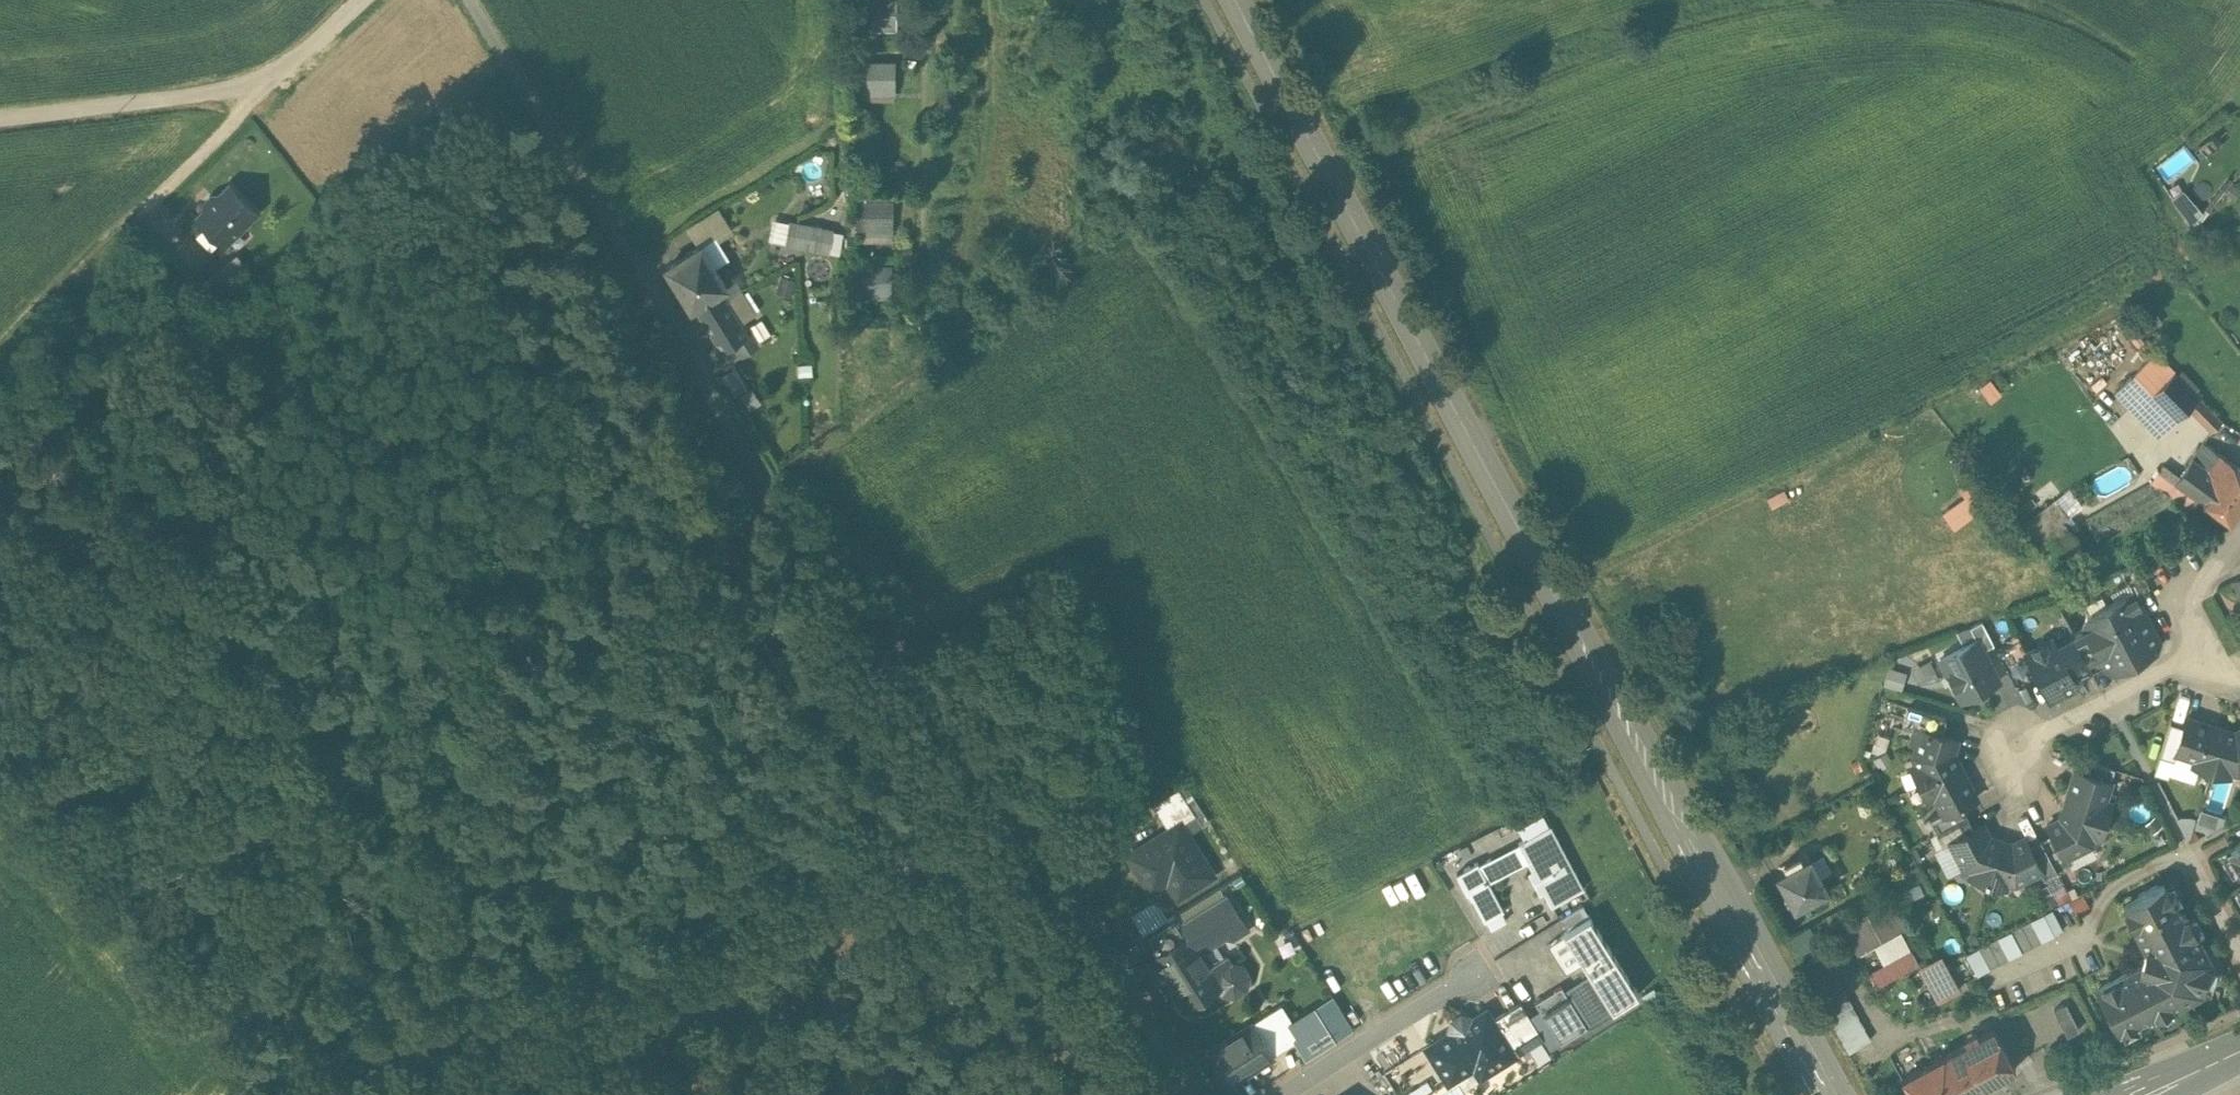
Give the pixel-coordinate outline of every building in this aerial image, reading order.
[(863,28),(895,29),(896,0),(864,0),(863,28)] [(895,55),(863,55),(862,91),(894,92),(895,55)] [(256,212),(231,186),(199,218),(220,238),(219,239),(225,244),(256,212)] [(2175,195),(2190,221),(2203,214),(2187,187),(2175,195)] [(893,196),(861,196),(860,232),(892,232),(893,196)] [(721,210),(688,229),(700,246),(732,228),(721,210)] [(834,230),(789,222),(785,247),(829,256),(834,230)] [(726,286),(700,246),(666,268),(692,307),(694,305),(720,290),(726,286)] [(244,265),(237,256),(209,279),(224,297),(258,268),(251,259),(244,265)] [(892,262),(859,261),(859,292),(891,293),(892,262)] [(1038,278),(1022,274),(1018,290),(1025,293),(1038,278)] [(722,350),(748,335),(720,290),(694,305),(722,350)] [(736,366),(725,372),(736,392),(746,387),(736,366)] [(2152,394),(2141,405),(2165,430),(2188,408),(2199,398),(2174,373),(2165,382),(2152,394)] [(2158,375),(2145,388),(2152,394),(2165,382),(2158,375)] [(2223,423),(2199,398),(2188,408),(2213,433),(2223,423)] [(2203,442),(2179,475),(2175,481),(2171,479),(2164,489),(2178,499),(2192,510),(2196,505),(2196,504),(2198,500),(2231,523),(2239,511),(2239,469),(2203,442)] [(2149,483),(2101,510),(2101,509),(2086,518),(2099,543),(2178,499),(2164,489),(2171,479),(2175,481),(2179,475),(2163,464),(2149,483)] [(1943,509),(1955,527),(1982,509),(1969,490),(1943,509)] [(2068,515),(2055,499),(2022,524),(2053,565),(2057,562),(2060,565),(2065,562),(2062,558),(2081,543),(2063,520),(2068,515)] [(2137,563),(2121,569),(2128,581),(2133,583),(2137,591),(2149,585),(2137,563)] [(2134,592),(2087,617),(2084,627),(2086,631),(2074,637),(2091,671),(2103,664),(2105,668),(2115,671),(2156,650),(2159,640),(2134,592)] [(1994,644),(1982,621),(1970,627),(1977,639),(1982,650),(1994,644)] [(2027,651),(2019,637),(1997,649),(2015,684),(2036,673),(2026,652),(2027,651)] [(2073,637),(2056,646),(2052,638),(2027,651),(2026,652),(2036,673),(2051,700),(2077,686),(2074,680),(2091,671),(2074,637),(2073,637)] [(1977,639),(1940,658),(1962,700),(1974,694),(1976,697),(1981,699),(1987,695),(1988,690),(1987,687),(1998,681),(1982,650),(1977,639)] [(1946,718),(1908,707),(1903,724),(1913,727),(1914,726),(1941,734),(1946,718)] [(2224,729),(2186,717),(2183,727),(2175,752),(2176,753),(2195,758),(2193,765),(2210,770),(2224,729)] [(2170,723),(2160,756),(2174,760),(2176,753),(2175,752),(2183,727),(2170,723)] [(1941,734),(1914,726),(1913,727),(1909,742),(1917,744),(1913,756),(1917,764),(1911,767),(1920,783),(1958,763),(1953,753),(1957,739),(1941,734)] [(2224,729),(2210,770),(2228,776),(2230,769),(2238,772),(2239,771),(2239,730),(2235,732),(2224,729)] [(2114,768),(2077,757),(2072,771),(2075,772),(2075,770),(2110,781),(2114,768)] [(1958,763),(1920,783),(1928,800),(1934,796),(1943,814),(1944,815),(1961,806),(1977,798),(1958,763)] [(2110,781),(2075,770),(2075,772),(2064,808),(2105,821),(2111,803),(2104,801),(2110,781)] [(1178,788),(1152,804),(1169,830),(1180,823),(1180,824),(1195,814),(1178,788)] [(1943,814),(1930,821),(1936,834),(1968,818),(1961,806),(1944,815),(1943,814)] [(2105,821),(2064,808),(2060,819),(2048,825),(2052,834),(2065,858),(2066,857),(2090,845),(2093,836),(2100,838),(2105,821)] [(1968,818),(1936,834),(1943,847),(1951,843),(1950,842),(1974,829),(1968,818)] [(1517,820),(1501,828),(1508,843),(1524,836),(1517,820)] [(1180,824),(1180,823),(1169,830),(1129,855),(1140,872),(1139,876),(1145,886),(1153,888),(1167,879),(1178,896),(1212,874),(1180,824)] [(1550,824),(1518,841),(1532,867),(1528,869),(1540,891),(1544,889),(1551,904),(1583,887),(1550,824)] [(1974,829),(1950,842),(1951,843),(1964,868),(1972,870),(1970,877),(1987,882),(2001,841),(1989,837),(1983,825),(1974,829)] [(2065,858),(2052,834),(2041,840),(2057,871),(2070,864),(2066,857),(2065,858)] [(2025,838),(2012,844),(2001,841),(1987,882),(2005,888),(2007,881),(2016,884),(2040,871),(2042,870),(2029,846),(2025,838)] [(2057,871),(2041,840),(2029,846),(2042,870),(2040,871),(2044,878),(2057,871)] [(2230,850),(2239,868),(2239,845),(2230,850)] [(1828,889),(1810,857),(1803,860),(1800,855),(1784,863),(1787,869),(1777,874),(1787,892),(1785,893),(1784,897),(1788,904),(1792,905),(1793,904),(1795,907),(1828,889)] [(1477,861),(1456,872),(1467,892),(1469,891),(1484,920),(1486,919),(1491,928),(1506,919),(1502,911),(1503,910),(1488,881),(1500,874),(1490,856),(1478,862),(1477,861)] [(2181,916),(2164,884),(2124,906),(2146,948),(2140,966),(2098,989),(2119,1029),(2151,1012),(2153,1017),(2199,992),(2209,960),(2185,914),(2181,916)] [(1227,896),(1182,924),(1189,935),(1155,956),(1160,964),(1156,966),(1173,993),(1177,990),(1187,1007),(1219,986),(1223,993),(1235,995),(1245,989),(1248,977),(1242,966),(1230,963),(1226,956),(1209,967),(1203,958),(1199,951),(1226,933),(1233,937),(1247,928),(1227,896)] [(1875,984),(1921,963),(1893,901),(1843,923),(1857,954),(1876,945),(1884,961),(1868,968),(1875,984)] [(1175,914),(1142,935),(1155,956),(1189,935),(1182,924),(1175,914)] [(2043,914),(2010,931),(2022,952),(2054,935),(2043,914)] [(1635,986),(1590,915),(1564,931),(1613,1008),(1638,992),(1635,986)] [(2010,931),(1977,949),(1989,970),(2022,952),(2010,931)] [(1939,961),(1925,969),(1926,971),(1938,994),(1939,995),(1953,987),(1939,961)] [(1173,993),(1156,966),(1151,969),(1167,996),(1173,993)] [(1938,994),(1926,971),(1910,980),(1922,1003),(1938,994)] [(1825,1006),(1824,1007),(1831,1018),(1852,1005),(1853,1004),(1846,993),(1825,1006)] [(1541,1035),(1520,1002),(1492,1020),(1513,1053),(1541,1035)] [(2066,1003),(2054,1009),(2067,1035),(2079,1029),(2066,1003)] [(1831,1018),(1830,1018),(1837,1029),(1858,1016),(1859,1016),(1852,1005),(1831,1018)] [(1280,1008),(1252,1025),(1271,1055),(1299,1038),(1280,1008)] [(1469,1017),(1462,1016),(1452,1022),(1450,1029),(1452,1032),(1427,1048),(1448,1081),(1478,1062),(1485,1072),(1514,1054),(1513,1053),(1492,1020),(1486,1011),(1471,1020),(1469,1017)] [(1837,1029),(1836,1030),(1843,1041),(1864,1028),(1865,1027),(1858,1016),(1837,1029)] [(1252,1025),(1211,1052),(1231,1084),(1272,1058),(1271,1055),(1252,1025)] [(1843,1041),(1843,1042),(1849,1052),(1871,1039),(1870,1037),(1864,1028),(1843,1041)] [(1978,1038),(1976,1034),(1964,1040),(1966,1044),(1943,1057),(1964,1094),(1965,1094),(2014,1068),(1993,1030),(1978,1038)] [(1903,1079),(1912,1094),(1964,1094),(1943,1057),(1903,1079)] [(1097,1094),(1119,1094),(1115,1086),(1097,1094)]
